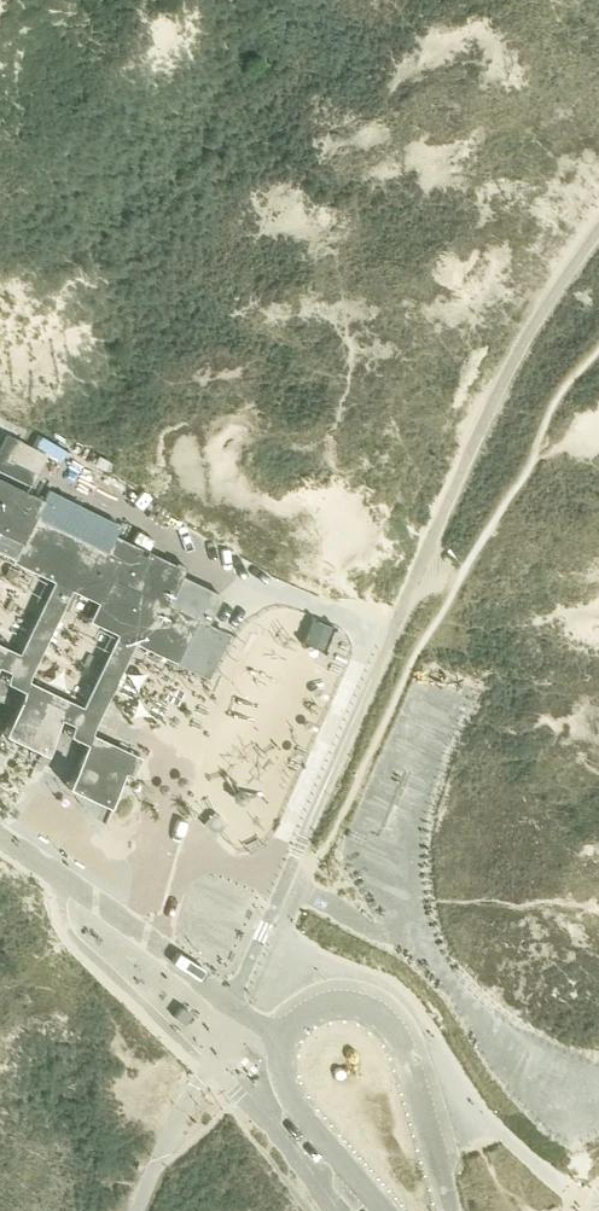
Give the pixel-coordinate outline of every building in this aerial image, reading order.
[(21,539),(34,514),(43,495),(0,475),(0,529),(21,539)] [(70,585),(97,598),(128,538),(112,531),(104,548),(34,514),(21,539),(13,554),(12,557),(41,571),(52,576),(70,585)] [(0,529),(0,548),(13,554),(21,539),(0,529)] [(184,565),(128,538),(97,598),(89,617),(104,624),(116,630),(133,638),(177,659),(197,615),(167,602),(181,572),(184,565)] [(220,591),(181,572),(167,602),(197,615),(177,659),(206,674),(227,629),(207,620),(220,591)] [(52,576),(18,648),(0,640),(0,663),(9,667),(5,677),(22,686),(21,687),(42,697),(63,707),(60,714),(64,716),(72,720),(68,730),(85,738),(90,729),(103,702),(133,638),(116,630),(81,701),(26,675),(70,585),(52,576)] [(12,706),(21,687),(5,679),(0,690),(0,700),(12,706)] [(2,727),(23,738),(42,697),(21,687),(12,706),(2,727)] [(23,738),(43,747),(60,714),(63,707),(42,697),(23,738)] [(65,780),(87,791),(112,739),(90,729),(85,738),(84,741),(74,760),(65,780)] [(74,760),(84,741),(61,730),(54,746),(60,749),(59,752),(74,760)] [(112,739),(87,791),(107,801),(123,767),(131,771),(140,753),(112,739)] [(180,1005),(174,1015),(183,1022),(190,1012),(180,1005)]
